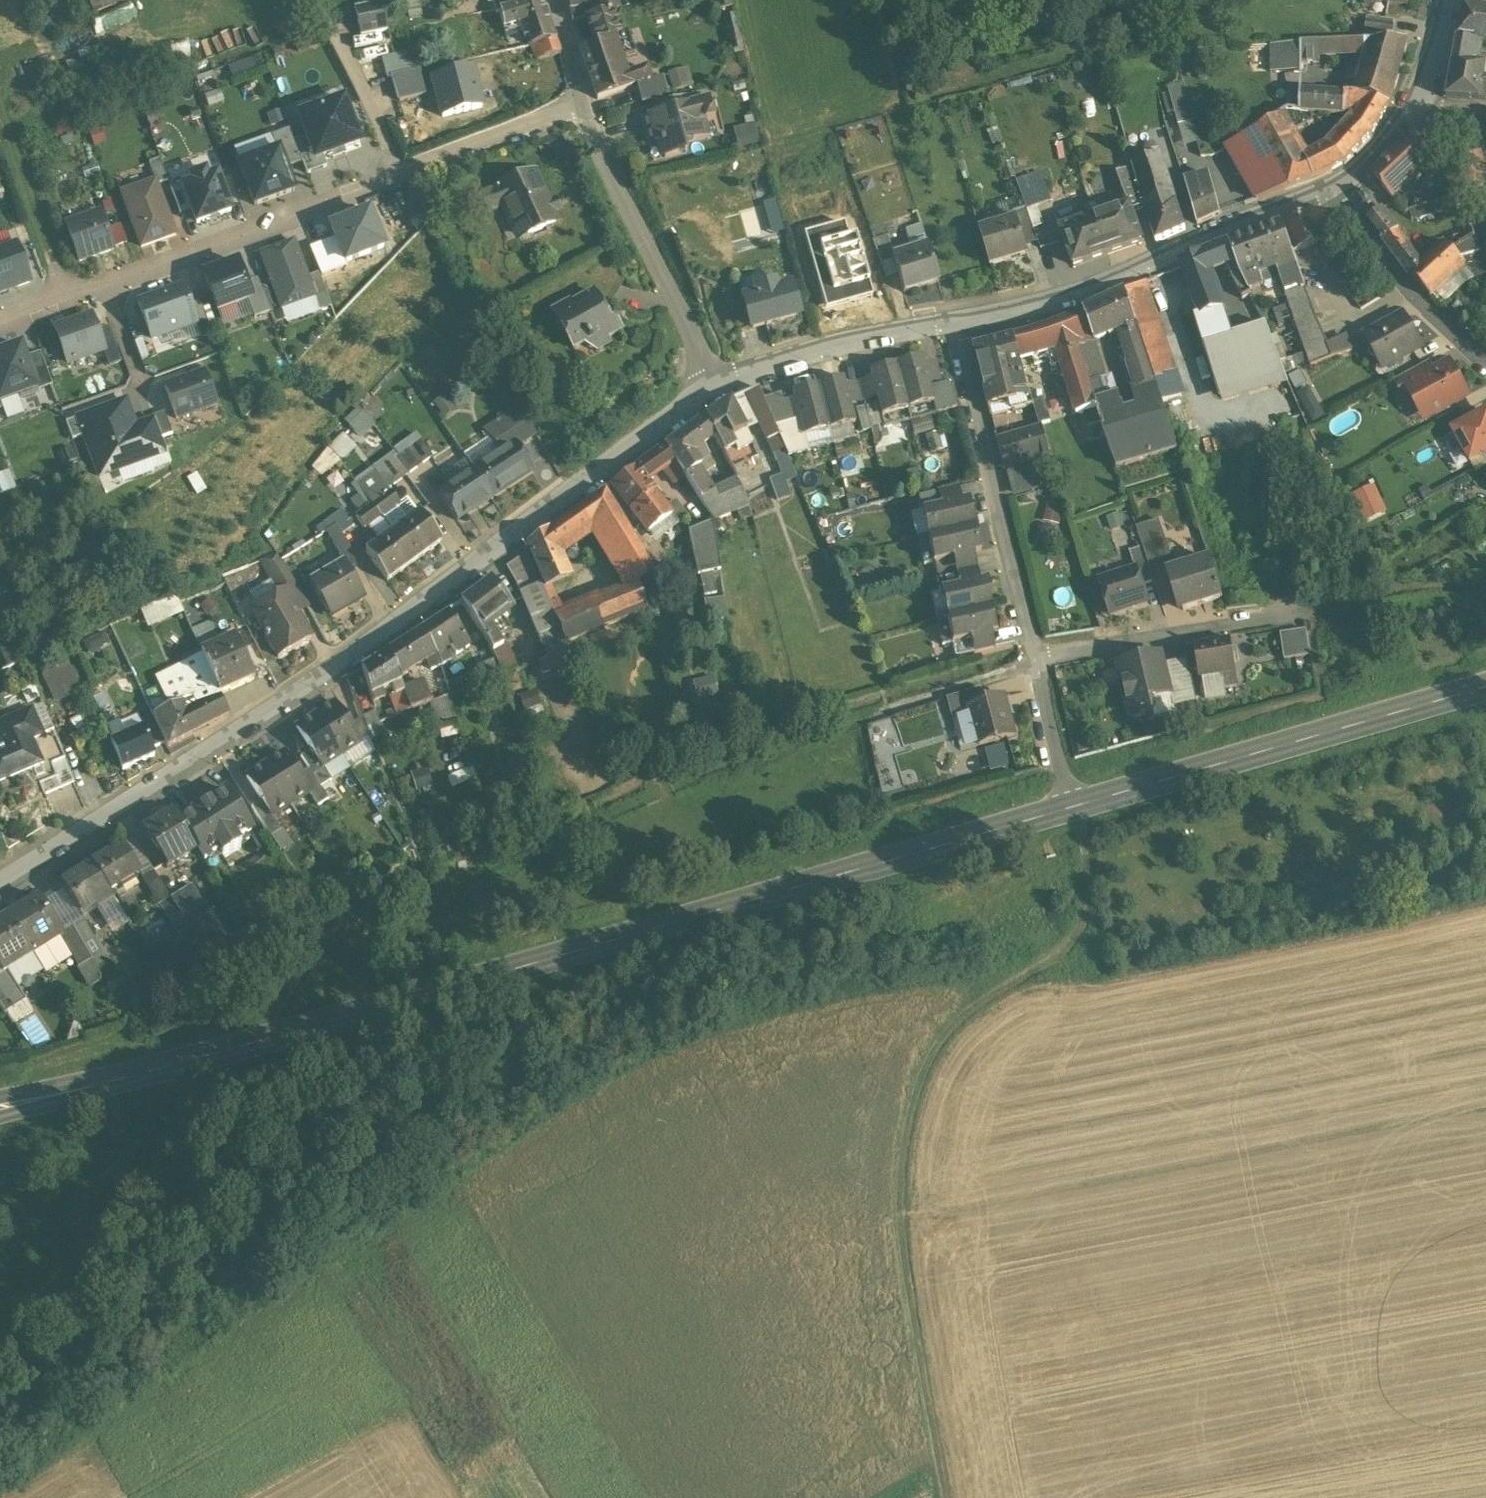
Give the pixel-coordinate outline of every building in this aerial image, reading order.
[(100,37),(129,28),(121,0),(89,0),(100,37)] [(511,2),(498,6),(500,12),(542,2),(541,0),(510,0),(511,2)] [(569,10),(589,5),(588,0),(567,0),(569,10)] [(603,12),(609,11),(619,8),(619,7),(617,0),(600,0),(603,12)] [(1363,3),(1364,3),(1369,9),(1375,4),(1408,9),(1409,0),(1364,0),(1363,3)] [(552,27),(542,2),(500,12),(504,30),(521,26),(524,38),(528,37),(530,46),(536,45),(547,42),(556,39),(552,27)] [(381,4),(354,10),(360,40),(387,35),(381,4)] [(1464,6),(1459,41),(1485,46),(1485,9),(1464,6)] [(596,46),(599,58),(616,53),(611,40),(619,38),(609,11),(603,12),(586,16),(596,46)] [(1395,24),(1367,21),(1364,45),(1371,45),(1392,44),(1395,24)] [(556,39),(547,42),(550,56),(560,53),(556,39)] [(1459,41),(1447,100),(1485,101),(1485,79),(1484,79),(1485,50),(1485,46),(1459,41)] [(547,42),(536,45),(539,59),(550,56),(547,42)] [(1392,44),(1371,45),(1366,63),(1357,97),(1367,100),(1389,106),(1397,88),(1408,44),(1392,44)] [(1364,45),(1290,50),(1289,63),(1366,63),(1371,45),(1364,45)] [(596,46),(580,51),(584,63),(599,58),(596,46)] [(1290,50),(1254,51),(1259,109),(1289,106),(1289,99),(1289,63),(1290,50)] [(599,58),(584,63),(596,97),(629,86),(625,78),(616,53),(599,58)] [(382,62),(385,78),(410,72),(406,57),(382,62)] [(232,80),(259,73),(255,60),(229,66),(232,80)] [(641,73),(625,78),(629,86),(635,85),(644,83),(641,73)] [(416,74),(391,81),(399,106),(424,99),(416,74)] [(470,74),(432,84),(443,123),(481,113),(470,74)] [(644,83),(635,85),(640,104),(665,98),(660,79),(644,83)] [(1184,91),(1167,96),(1173,120),(1177,134),(1194,130),(1184,91)] [(1357,97),(1346,97),(1345,100),(1344,118),(1356,120),(1367,100),(1357,97)] [(1345,100),(1289,99),(1289,106),(1288,114),(1310,115),(1344,118),(1345,100)] [(1356,120),(1355,123),(1372,137),(1388,110),(1389,106),(1367,100),(1356,120)] [(698,101),(645,116),(652,145),(658,144),(662,161),(685,155),(682,146),(708,139),(698,101)] [(344,104),(299,120),(307,140),(315,163),(322,160),(359,147),(344,104)] [(272,126),(288,121),(284,110),(268,116),(272,126)] [(1310,115),(1288,114),(1281,118),(1290,135),(1313,123),(1310,115)] [(1281,118),(1226,149),(1257,202),(1314,181),(1306,163),(1290,135),(1281,118)] [(1355,123),(1330,150),(1345,165),(1372,137),(1355,123)] [(735,129),(740,151),(762,145),(757,124),(735,129)] [(1371,177),(1394,202),(1439,159),(1428,126),(1415,131),(1371,177)] [(546,133),(536,137),(538,142),(548,138),(546,133)] [(290,134),(272,140),(277,154),(283,172),(285,172),(302,166),(294,144),(290,134)] [(307,140),(294,144),(302,166),(306,178),(326,171),(322,160),(315,163),(307,140)] [(1330,150),(1306,163),(1314,181),(1331,173),(1345,165),(1330,150)] [(277,154),(240,167),(254,209),(293,196),(285,172),(283,172),(277,154)] [(1453,199),(1485,188),(1485,168),(1481,154),(1443,167),(1453,199)] [(1159,159),(1132,168),(1138,192),(1158,186),(1163,196),(1171,194),(1159,159)] [(155,183),(157,187),(167,184),(159,161),(149,165),(155,183)] [(1143,212),(1132,172),(1117,177),(1126,204),(1127,204),(1131,217),(1143,212)] [(192,187),(183,190),(191,213),(197,228),(230,215),(217,178),(207,181),(205,174),(190,180),(192,187)] [(1041,177),(1017,185),(1025,211),(1050,203),(1041,177)] [(533,179),(496,196),(482,203),(489,218),(503,211),(517,244),(554,227),(551,219),(558,216),(554,206),(547,209),(533,179)] [(1183,188),(1193,230),(1215,220),(1205,181),(1183,188)] [(122,195),(141,250),(175,239),(157,187),(155,183),(122,195)] [(1158,186),(1138,192),(1147,221),(1176,210),(1171,194),(1163,196),(1158,186)] [(182,187),(170,191),(180,218),(191,213),(183,190),(182,187)] [(1440,203),(1446,221),(1485,207),(1485,188),(1453,199),(1440,203)] [(1370,200),(1363,191),(1356,198),(1363,206),(1367,206),(1370,204),(1370,200)] [(1416,223),(1442,213),(1438,202),(1411,212),(1416,223)] [(1118,213),(1099,220),(1098,216),(1093,218),(1107,258),(1141,246),(1131,217),(1127,204),(1126,204),(1116,208),(1118,213)] [(1176,210),(1147,221),(1157,246),(1183,235),(1176,210)] [(1423,263),(1383,211),(1367,222),(1369,226),(1409,277),(1431,300),(1433,298),(1467,269),(1444,245),(1423,263)] [(1036,243),(1025,212),(1014,215),(1016,223),(1017,223),(1024,247),(1036,243)] [(100,215),(66,227),(79,264),(113,252),(100,215)] [(1308,216),(1283,225),(1294,254),(1321,245),(1316,235),(1338,230),(1331,217),(1308,216)] [(335,244),(345,268),(382,254),(368,218),(331,233),(335,244)] [(1089,224),(1060,233),(1073,269),(1107,258),(1093,218),(1087,220),(1089,224)] [(1444,245),(1467,269),(1485,257),(1485,221),(1481,223),(1444,245)] [(1016,223),(979,235),(989,269),(1027,257),(1024,247),(1017,223),(1016,223)] [(802,236),(823,316),(872,303),(855,240),(848,242),(843,225),(802,236)] [(1281,226),(1228,245),(1237,266),(1249,292),(1278,282),(1284,298),(1306,289),(1281,226)] [(887,238),(872,242),(879,262),(893,258),(887,238)] [(347,274),(345,268),(335,244),(309,254),(321,284),(347,274)] [(1228,245),(1203,256),(1211,277),(1229,270),(1237,266),(1228,245)] [(0,253),(0,296),(30,286),(16,247),(0,253)] [(294,247),(260,259),(281,316),(314,304),(307,284),(294,247)] [(913,259),(895,264),(903,294),(937,284),(926,249),(912,253),(913,259)] [(1203,256),(1181,264),(1198,320),(1199,320),(1222,312),(1224,312),(1211,277),(1203,256)] [(1237,266),(1229,270),(1243,300),(1251,296),(1249,292),(1237,266)] [(238,268),(205,280),(218,317),(247,307),(252,305),(246,290),(238,268)] [(1395,288),(1377,270),(1365,281),(1382,299),(1395,288)] [(318,280),(307,284),(314,304),(319,318),(330,314),(318,280)] [(1148,283),(1125,294),(1136,327),(1155,385),(1178,377),(1148,283)] [(247,307),(254,325),(269,319),(257,286),(246,290),(252,305),(247,307)] [(797,319),(789,290),(776,293),(774,287),(756,292),(758,298),(744,302),(752,331),(765,327),(765,328),(784,323),(784,322),(797,319)] [(1315,314),(1306,289),(1284,298),(1293,322),(1315,314)] [(182,291),(138,307),(151,343),(164,339),(195,328),(189,310),(182,291)] [(1125,294),(1099,306),(1085,313),(1095,343),(1096,343),(1109,337),(1110,338),(1118,335),(1136,327),(1125,294)] [(590,298),(569,310),(568,307),(550,318),(572,357),(583,351),(596,357),(607,351),(604,346),(619,337),(608,318),(603,320),(590,298)] [(200,306),(189,310),(201,343),(212,339),(200,306)] [(1222,312),(1199,320),(1198,320),(1196,321),(1204,346),(1229,338),(1222,312)] [(1095,343),(1085,313),(1070,321),(1079,351),(1095,343)] [(1328,348),(1315,314),(1293,322),(1306,356),(1328,348)] [(1421,349),(1404,319),(1366,340),(1371,349),(1368,359),(1401,368),(1404,359),(1421,349)] [(90,320),(55,332),(68,368),(103,355),(90,320)] [(1030,335),(1014,339),(1021,368),(1053,359),(1070,418),(1097,410),(1096,406),(1088,379),(1079,351),(1070,321),(1030,335)] [(1136,327),(1118,335),(1129,367),(1127,368),(1135,394),(1156,387),(1155,385),(1136,327)] [(1229,338),(1204,346),(1219,397),(1285,377),(1266,327),(1229,338)] [(1021,368),(1014,339),(975,350),(988,406),(1010,401),(1012,412),(1028,409),(1028,405),(1033,404),(1032,399),(1031,400),(1030,396),(1028,397),(1021,368)] [(1328,348),(1306,356),(1311,368),(1352,354),(1344,339),(1328,348)] [(1095,343),(1079,351),(1088,379),(1104,375),(1101,366),(1102,366),(1096,343),(1095,343)] [(0,356),(0,406),(17,400),(19,405),(38,398),(37,395),(25,361),(20,349),(0,356)] [(40,356),(25,361),(37,395),(52,390),(40,356)] [(921,360),(895,366),(909,422),(935,415),(932,405),(933,405),(929,390),(921,360)] [(895,366),(869,373),(884,428),(909,422),(895,366)] [(1425,367),(1395,384),(1406,403),(1412,400),(1407,391),(1430,378),(1425,367)] [(1449,368),(1436,376),(1435,375),(1430,378),(1407,391),(1412,400),(1417,408),(1425,403),(1433,417),(1466,399),(1449,368)] [(1104,375),(1088,379),(1096,406),(1119,399),(1111,373),(1104,375)] [(204,377),(164,391),(176,425),(216,410),(204,377)] [(1185,398),(1178,377),(1155,385),(1156,387),(1162,406),(1185,398)] [(842,380),(817,387),(829,432),(854,425),(842,380)] [(950,385),(929,390),(933,405),(932,405),(935,415),(956,409),(950,385)] [(795,406),(783,409),(780,396),(762,402),(785,454),(806,448),(804,439),(829,432),(817,387),(792,393),(795,406)] [(1135,394),(1133,395),(1143,427),(1167,420),(1162,406),(1156,387),(1135,394)] [(1315,389),(1301,394),(1311,424),(1325,419),(1315,389)] [(762,402),(757,390),(745,394),(751,410),(765,443),(778,438),(762,402)] [(745,394),(728,401),(740,425),(748,421),(745,412),(751,410),(745,394)] [(1119,399),(1096,406),(1097,410),(1107,439),(1106,439),(1112,457),(1117,470),(1153,459),(1143,427),(1133,395),(1119,399)] [(728,401),(701,418),(709,431),(720,425),(727,437),(742,429),(740,425),(728,401)] [(1034,405),(1035,410),(1040,427),(1052,424),(1046,401),(1034,405)] [(125,405),(77,423),(98,483),(139,468),(127,434),(134,432),(125,405)] [(362,436),(376,422),(359,406),(345,420),(362,436)] [(520,406),(483,430),(499,455),(514,445),(516,449),(537,436),(520,406)] [(1035,410),(1027,413),(1031,434),(1042,431),(1040,427),(1035,410)] [(1453,434),(1470,464),(1485,455),(1485,415),(1453,434)] [(163,417),(152,421),(160,443),(171,439),(163,417)] [(701,418),(665,447),(676,464),(675,465),(683,477),(698,467),(696,465),(706,457),(699,446),(712,437),(709,431),(701,418)] [(1167,420),(1143,427),(1153,459),(1176,452),(1167,420)] [(152,425),(127,434),(139,468),(165,459),(152,425)] [(727,437),(720,425),(709,431),(712,437),(730,470),(750,459),(744,447),(750,444),(742,429),(727,437)] [(342,460),(352,477),(394,452),(379,426),(355,439),(361,449),(342,460)] [(1031,434),(1026,435),(1034,460),(1049,456),(1042,431),(1031,434)] [(344,459),(357,446),(344,432),(330,445),(344,459)] [(1026,435),(997,443),(1003,469),(1034,460),(1026,435)] [(778,438),(765,443),(774,463),(787,458),(778,438)] [(419,440),(394,458),(407,476),(432,457),(419,440)] [(466,453),(475,467),(492,456),(483,442),(466,453)] [(499,455),(474,472),(492,499),(532,472),(516,449),(514,445),(499,455)] [(664,447),(651,457),(662,471),(674,463),(664,447)] [(651,457),(611,485),(629,510),(653,492),(647,484),(653,480),(652,479),(662,471),(651,457)] [(407,476),(394,458),(376,472),(389,489),(407,476)] [(714,493),(698,467),(683,477),(704,509),(711,524),(748,510),(743,495),(734,500),(727,486),(714,493)] [(389,489),(376,472),(357,486),(371,504),(389,490),(389,489)] [(474,472),(439,495),(457,522),(492,499),(474,472)] [(16,493),(10,475),(0,479),(0,499),(16,493)] [(736,482),(727,486),(734,500),(743,495),(736,483),(736,482)] [(1357,494),(1369,523),(1389,515),(1377,485),(1357,494)] [(389,490),(371,504),(382,519),(394,510),(401,505),(389,490)] [(605,490),(574,512),(584,528),(622,591),(637,586),(652,580),(657,578),(605,490)] [(653,492),(629,510),(648,534),(671,518),(672,517),(666,509),(653,492)] [(969,499),(921,510),(927,536),(975,525),(969,499)] [(674,502),(666,509),(672,517),(671,518),(677,525),(686,518),(674,502)] [(370,528),(382,519),(371,504),(355,516),(366,531),(370,528)] [(1062,508),(1049,505),(1046,518),(1059,521),(1062,508)] [(331,517),(337,526),(343,536),(355,527),(342,509),(331,517)] [(394,510),(382,519),(391,532),(403,523),(394,510)] [(403,523),(391,532),(415,564),(442,544),(418,512),(403,523)] [(584,528),(574,512),(551,528),(559,546),(584,528)] [(325,533),(337,526),(331,517),(315,529),(320,536),(325,533)] [(391,532),(382,519),(370,528),(379,541),(391,532)] [(1159,519),(1136,527),(1142,547),(1149,565),(1171,557),(1159,519)] [(711,524),(688,533),(697,577),(700,576),(712,574),(720,572),(711,524)] [(975,525),(927,536),(933,562),(981,551),(975,525)] [(343,536),(337,526),(325,533),(340,558),(352,552),(343,536)] [(559,546),(551,528),(527,545),(529,552),(542,585),(545,591),(553,588),(573,578),(559,546)] [(415,564),(391,532),(379,541),(365,551),(388,584),(415,564)] [(1142,547),(1129,551),(1135,568),(1136,568),(1142,585),(1154,581),(1142,547)] [(542,585),(529,552),(506,567),(521,594),(542,585)] [(298,590),(277,556),(261,562),(279,595),(283,592),(286,597),(298,590)] [(1210,558),(1171,571),(1183,610),(1222,597),(1210,558)] [(344,563),(309,584),(326,613),(346,601),(349,607),(364,598),(344,563)] [(1135,568),(1099,580),(1110,614),(1147,602),(1142,585),(1136,568),(1135,568)] [(712,574),(700,576),(704,596),(716,594),(712,574)] [(987,579),(941,590),(947,615),(993,605),(987,579)] [(652,580),(637,586),(645,611),(661,605),(652,580)] [(491,581),(460,604),(488,645),(492,654),(502,647),(488,625),(510,608),(491,581)] [(560,630),(554,616),(545,591),(542,585),(521,594),(518,595),(537,639),(540,638),(560,630)] [(622,591),(614,594),(622,619),(645,611),(637,586),(622,591)] [(563,613),(553,588),(545,591),(554,616),(563,613)] [(279,595),(256,608),(254,615),(257,622),(264,623),(269,632),(265,635),(265,636),(263,637),(266,642),(268,641),(278,658),(310,640),(286,597),(283,592),(279,595)] [(614,594),(563,613),(554,616),(560,630),(564,640),(622,619),(614,594)] [(142,610),(148,626),(182,612),(175,596),(142,610)] [(1170,624),(1183,622),(1180,602),(1167,603),(1170,624)] [(993,605),(947,615),(953,641),(999,630),(993,605)] [(447,613),(419,630),(434,669),(469,648),(447,613)] [(191,632),(200,654),(222,644),(212,622),(191,632)] [(1306,629),(1280,633),(1284,659),(1310,655),(1306,629)] [(419,630),(388,652),(395,672),(399,670),(396,662),(411,655),(421,680),(402,690),(409,711),(445,696),(434,669),(419,630)] [(560,630),(540,638),(547,658),(568,650),(564,640),(560,630)] [(222,644),(200,654),(201,656),(218,694),(253,677),(234,638),(222,644)] [(1230,639),(1194,645),(1198,677),(1220,673),(1235,671),(1230,639)] [(502,647),(492,654),(495,660),(485,664),(492,682),(517,672),(511,657),(504,646),(502,647)] [(573,664),(568,650),(547,658),(535,663),(540,676),(573,664)] [(388,652),(362,669),(372,696),(391,685),(399,681),(395,672),(388,652)] [(1161,653),(1118,664),(1131,716),(1153,710),(1150,697),(1170,692),(1163,663),(1161,653)] [(218,694),(201,656),(156,677),(171,708),(184,701),(188,710),(218,694)] [(1185,658),(1163,663),(1170,692),(1173,704),(1195,698),(1185,658)] [(67,663),(44,674),(55,698),(78,687),(74,678),(78,676),(74,667),(70,669),(67,663)] [(1235,671),(1220,673),(1222,685),(1237,683),(1235,671)] [(402,690),(399,681),(391,685),(394,695),(390,697),(394,708),(386,711),(389,719),(409,711),(402,690)] [(981,685),(947,696),(952,716),(970,711),(968,704),(985,699),(981,685)] [(229,719),(218,694),(188,710),(184,701),(171,708),(153,717),(169,749),(229,719)] [(985,699),(968,704),(970,711),(979,742),(1015,733),(1008,710),(1004,696),(1005,696),(1004,694),(985,699)] [(341,754),(361,741),(336,701),(316,714),(341,754)] [(0,722),(0,746),(1,748),(0,749),(0,780),(41,762),(31,738),(42,734),(31,708),(0,722)] [(979,742),(970,711),(952,716),(960,747),(979,742)] [(110,712),(101,716),(109,730),(114,727),(117,726),(110,712)] [(376,712),(363,717),(372,739),(385,733),(376,712)] [(323,766),(341,754),(316,714),(297,727),(311,749),(322,766),(323,766)] [(118,735),(113,738),(124,768),(155,755),(143,725),(118,735)] [(114,727),(109,730),(113,738),(118,735),(114,727)] [(1036,753),(1036,745),(1014,745),(1014,753),(1036,753)] [(322,766),(311,749),(301,756),(309,768),(321,786),(332,779),(323,766),(322,766)] [(284,752),(265,764),(291,804),(309,792),(310,791),(299,774),(284,752)] [(63,755),(50,761),(61,784),(73,779),(63,755)] [(50,761),(33,769),(43,792),(61,784),(50,761)] [(417,785),(433,781),(429,762),(412,766),(417,785)] [(291,804),(265,764),(246,776),(261,799),(272,816),(273,816),(291,804)] [(321,786),(309,768),(299,774),(310,791),(309,792),(318,805),(329,798),(321,786)] [(226,789),(179,820),(197,848),(198,849),(205,859),(219,850),(222,855),(241,843),(238,838),(252,829),(226,789)] [(273,816),(272,816),(261,799),(251,806),(271,836),(281,829),(273,816)] [(168,868),(197,848),(179,820),(173,811),(143,831),(168,868)] [(74,842),(53,859),(62,869),(59,871),(65,878),(88,859),(74,842)] [(122,845),(92,864),(109,891),(138,872),(139,873),(140,872),(122,845)] [(109,891),(92,864),(62,883),(64,886),(83,916),(96,907),(109,927),(125,917),(109,891)] [(153,870),(142,877),(158,904),(170,896),(153,870)] [(191,885),(171,897),(187,923),(202,913),(207,910),(191,885)] [(83,916),(64,886),(41,899),(46,908),(52,917),(61,931),(71,924),(84,917),(83,916)] [(39,897),(8,917),(30,951),(57,934),(61,931),(52,917),(46,908),(41,899),(39,897)] [(202,913),(187,923),(202,946),(217,937),(202,913)] [(8,917),(0,922),(0,970),(30,951),(8,917)] [(110,959),(84,917),(71,924),(92,960),(97,967),(110,959)] [(92,960),(71,924),(61,931),(57,934),(78,968),(92,960)] [(202,946),(221,977),(241,964),(222,934),(217,937),(202,946)] [(92,960),(78,968),(85,979),(99,971),(97,967),(92,960)] [(0,975),(0,1007),(5,1014),(26,1001),(6,971),(0,975)]
